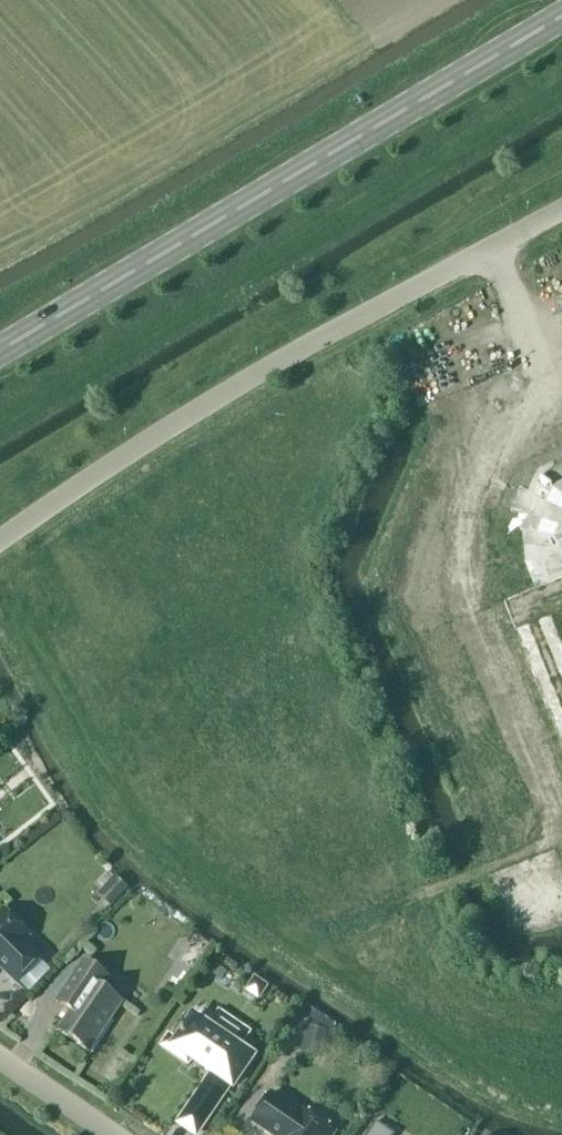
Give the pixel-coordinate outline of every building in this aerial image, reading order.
[(561,742),(561,458),(532,468),(537,480),(513,488),(520,507),(519,507),(533,551),(484,567),(494,595),(510,590),(561,742)] [(110,908),(129,890),(116,877),(97,895),(110,908)] [(41,960),(24,943),(29,938),(3,912),(0,915),(0,967),(1,966),(7,972),(6,974),(16,984),(41,960)] [(191,968),(202,954),(185,941),(174,956),(191,968)] [(89,1052),(122,1004),(103,991),(110,980),(84,963),(57,1003),(71,1013),(59,1032),(89,1052)] [(259,999),(266,988),(255,980),(248,991),(259,999)] [(182,1037),(174,1049),(212,1075),(187,1112),(204,1123),(229,1086),(233,1089),(253,1059),(237,1049),(247,1034),(219,1015),(209,1030),(194,1019),(186,1031),(185,1031),(181,1036),(182,1037)] [(323,1058),(329,1032),(306,1027),(300,1053),(323,1058)] [(272,1094),(251,1124),(268,1134),(335,1134),(302,1112),(301,1114),(272,1094)] [(376,1123),(368,1134),(394,1134),(376,1123)]
